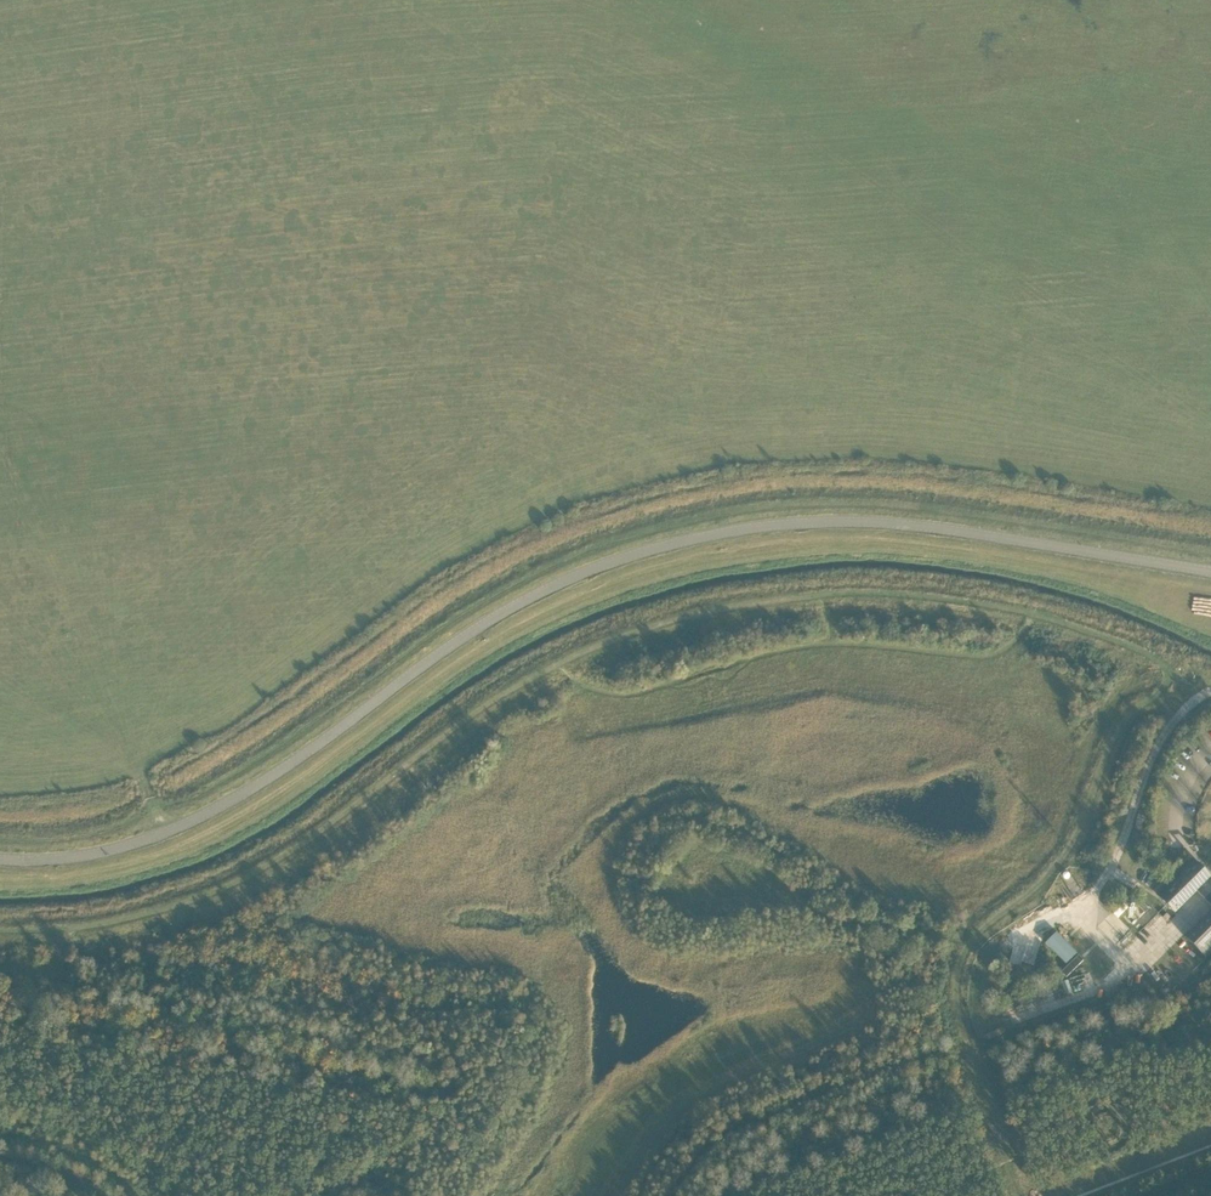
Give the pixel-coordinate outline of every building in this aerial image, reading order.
[(1130,841),(1126,853),(1135,856),(1140,844),(1130,841)] [(1192,858),(1156,894),(1174,912),(1182,905),(1196,891),(1210,877),(1192,858)] [(1210,877),(1196,891),(1210,907),(1210,877)] [(1135,904),(1130,909),(1138,917),(1144,912),(1135,904)] [(1185,936),(1207,958),(1210,954),(1210,911),(1185,936)] [(1053,944),(1056,950),(1069,944),(1067,938),(1053,944)] [(1180,941),(1169,951),(1190,972),(1200,962),(1180,941)] [(1073,944),(1059,951),(1070,975),(1077,971),(1072,961),(1079,957),(1073,944)] [(1016,1016),(998,1023),(1000,1030),(1018,1023),(1016,1016)]
